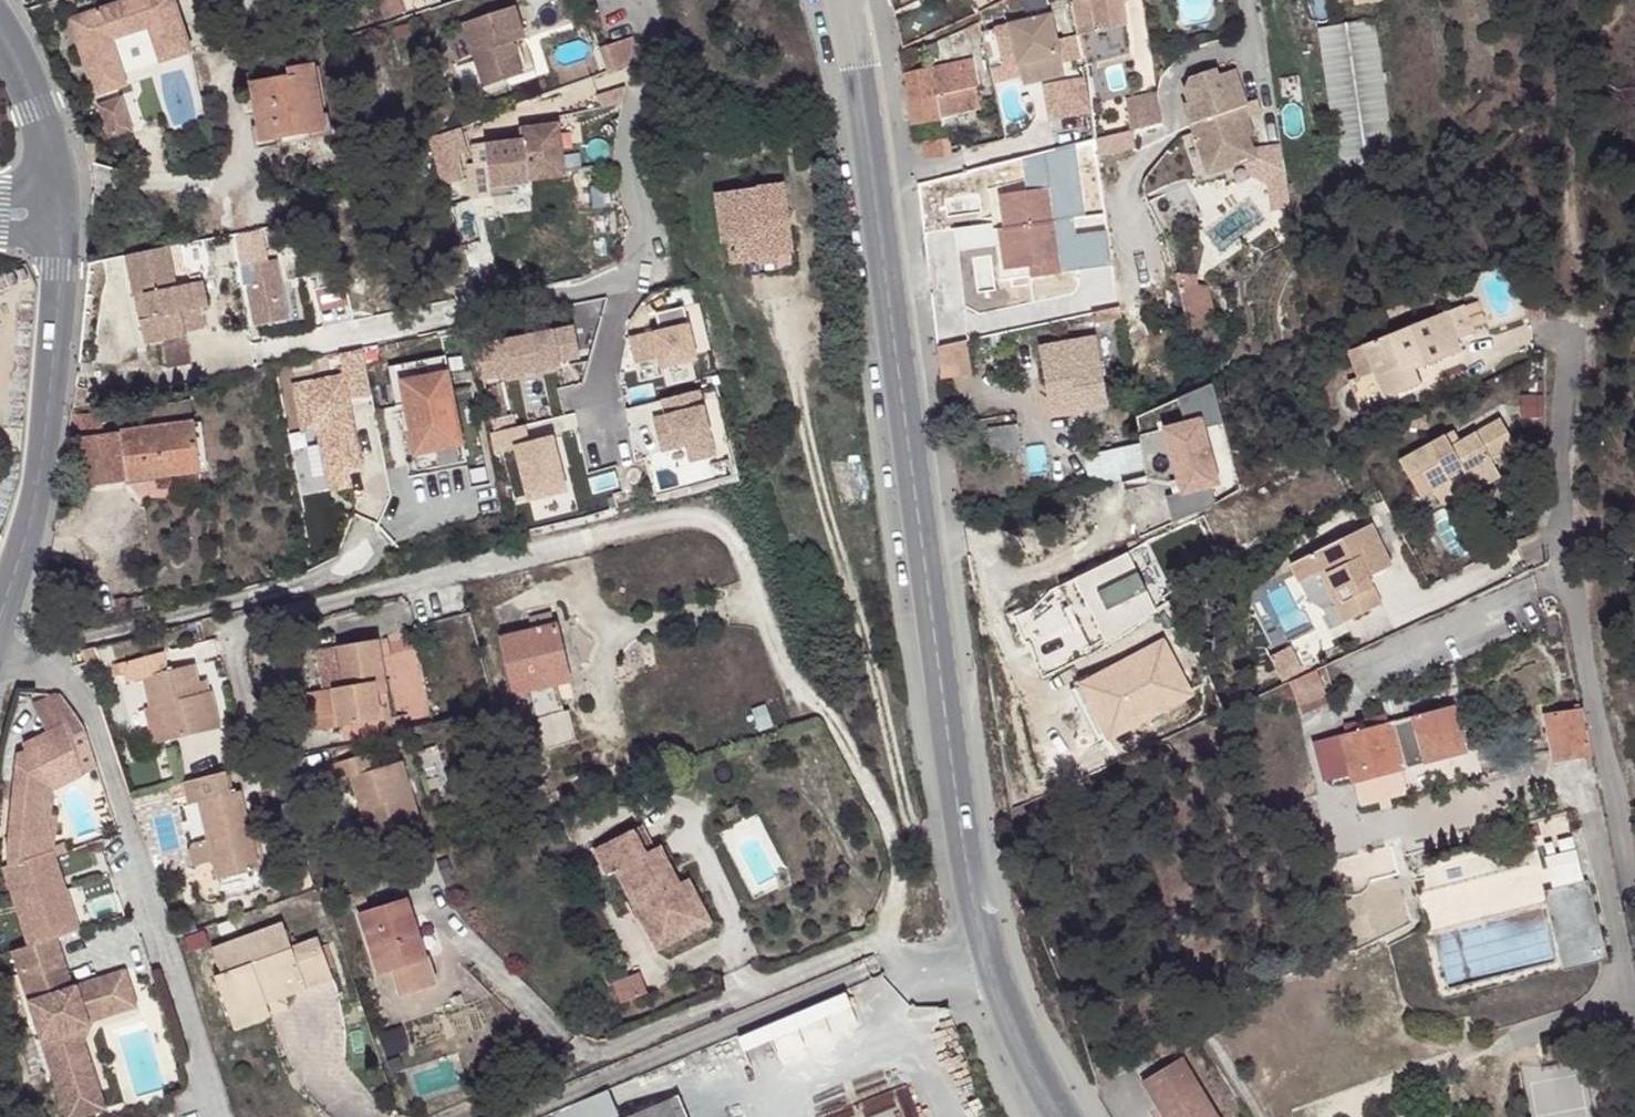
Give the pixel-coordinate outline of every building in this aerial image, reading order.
[(204,44),(191,0),(113,0),(83,10),(108,86),(138,76),(124,30),(162,18),(173,53),(204,44)] [(390,24),(411,17),(405,0),(381,0),(390,24)] [(891,14),(915,2),(914,0),(887,0),(891,14)] [(952,27),(940,0),(938,0),(894,22),(901,43),(928,35),(952,27)] [(1085,67),(1129,54),(1124,0),(1075,0),(1076,3),(1085,67)] [(514,6),(462,23),(484,87),(523,74),(513,43),(525,38),(514,6)] [(1340,166),(1394,158),(1374,19),(1319,27),(1340,166)] [(1011,34),(982,41),(990,74),(1018,67),(1024,90),(1065,80),(1051,20),(1010,31),(1011,34)] [(293,67),(295,75),(327,66),(325,59),(293,67)] [(973,64),(906,75),(912,128),(937,124),(963,120),(962,117),(959,93),(977,90),(973,64)] [(327,66),(295,75),(258,84),(272,139),(340,123),(327,66)] [(1227,150),(1233,165),(1244,162),(1250,151),(1247,139),(1252,136),(1243,108),(1246,107),(1234,72),(1216,77),(1213,69),(1186,77),(1180,87),(1186,101),(1181,103),(1201,158),(1227,150)] [(1088,81),(1048,90),(1056,125),(1092,116),(1088,81)] [(134,86),(110,94),(121,125),(144,118),(134,86)] [(959,93),(962,117),(981,113),(977,90),(959,93)] [(1157,93),(1120,99),(1125,139),(1163,133),(1157,93)] [(522,139),(470,145),(472,162),(466,162),(469,187),(527,179),(565,175),(558,123),(520,127),(522,139)] [(451,126),(425,134),(435,168),(452,163),(447,147),(457,144),(451,126)] [(951,144),(923,147),(925,165),(953,161),(951,144)] [(1206,173),(1233,165),(1227,150),(1201,158),(1206,173)] [(527,179),(469,187),(471,198),(528,191),(527,179)] [(1039,268),(1041,280),(1081,274),(1073,219),(1054,222),(1049,190),(997,198),(1009,273),(1028,270),(1039,268)] [(747,286),(787,282),(778,210),(711,219),(718,270),(724,269),(728,294),(747,291),(747,286)] [(163,254),(121,263),(146,380),(186,371),(180,342),(180,339),(176,320),(188,317),(182,292),(171,294),(163,254)] [(258,289),(247,291),(256,335),(290,328),(277,263),(253,268),(258,289)] [(1030,282),(1041,280),(1039,268),(1028,270),(1030,282)] [(182,292),(188,317),(176,320),(180,339),(200,336),(196,316),(203,314),(198,289),(182,292)] [(1451,345),(1471,335),(1459,308),(1362,349),(1385,404),(1419,390),(1413,374),(1456,355),(1451,345)] [(1120,310),(1090,316),(1092,324),(1121,318),(1120,310)] [(681,312),(641,323),(645,338),(621,345),(631,385),(656,379),(654,373),(694,362),(681,312)] [(564,331),(464,352),(471,383),(492,378),(493,382),(555,368),(553,361),(570,357),(564,331)] [(1080,409),(1108,405),(1098,340),(1042,349),(1053,409),(1079,405),(1080,409)] [(971,374),(966,341),(938,346),(941,378),(971,374)] [(337,378),(291,388),(300,434),(315,431),(324,474),(359,467),(346,399),(362,396),(353,352),(332,357),(337,378)] [(417,456),(465,444),(446,371),(398,384),(417,456)] [(1201,392),(1180,401),(1184,418),(1164,424),(1180,488),(1164,493),(1171,518),(1213,496),(1208,481),(1217,479),(1202,424),(1219,420),(1211,387),(1201,392)] [(688,390),(650,400),(654,416),(656,423),(643,427),(650,451),(675,445),(679,460),(705,453),(688,390)] [(1473,468),(1478,481),(1481,487),(1510,473),(1502,454),(1526,444),(1513,414),(1461,437),(1456,427),(1409,449),(1418,470),(1432,464),(1440,482),(1473,468)] [(641,420),(643,427),(656,423),(654,416),(641,420)] [(178,477),(203,474),(209,473),(203,425),(196,426),(201,465),(167,469),(168,478),(178,477)] [(201,465),(196,426),(82,440),(88,488),(168,478),(167,469),(201,465)] [(517,428),(482,437),(486,455),(507,449),(520,497),(563,486),(550,438),(522,445),(517,428)] [(1446,495),(1478,481),(1473,468),(1440,482),(1446,495)] [(205,496),(203,474),(178,477),(181,500),(205,496)] [(1351,615),(1385,599),(1374,572),(1397,561),(1376,518),(1296,555),(1306,577),(1332,564),(1346,594),(1343,597),(1351,615)] [(1126,550),(1059,586),(1090,647),(1154,608),(1126,550)] [(563,670),(574,667),(565,627),(509,639),(518,679),(522,694),(539,690),(552,750),(584,743),(578,711),(572,712),(563,670)] [(341,725),(383,721),(380,682),(388,681),(383,636),(342,639),(347,686),(337,687),(341,725)] [(1163,641),(1070,690),(1099,744),(1191,695),(1163,641)] [(167,673),(161,653),(124,663),(128,684),(142,681),(149,711),(143,712),(152,749),(169,744),(218,731),(208,693),(199,695),(191,667),(167,673)] [(1317,688),(1322,698),(1330,695),(1325,684),(1316,665),(1291,677),(1300,696),(1306,693),(1317,688)] [(1317,688),(1306,693),(1311,703),(1322,698),(1317,688)] [(22,730),(25,741),(71,726),(75,736),(85,730),(62,695),(27,692),(42,723),(22,730)] [(1405,766),(1468,749),(1456,703),(1326,737),(1336,777),(1355,773),(1356,779),(1357,779),(1364,804),(1411,791),(1405,766)] [(1555,760),(1593,754),(1583,709),(1548,715),(1555,760)] [(5,840),(53,844),(53,821),(46,821),(50,784),(68,778),(62,757),(82,751),(75,736),(71,726),(25,741),(17,744),(5,840)] [(93,776),(82,751),(62,757),(68,778),(50,784),(46,821),(53,821),(53,844),(59,843),(60,814),(54,814),(58,791),(93,776)] [(366,838),(416,821),(396,764),(372,771),(367,757),(326,770),(332,787),(347,783),(366,838)] [(219,882),(260,871),(238,793),(229,796),(223,773),(179,786),(186,810),(197,806),(219,882)] [(1573,827),(1569,812),(1534,822),(1539,837),(1573,827)] [(647,816),(633,823),(645,847),(659,839),(647,816)] [(633,823),(590,844),(602,870),(611,865),(648,936),(689,914),(686,908),(693,905),(678,877),(659,839),(645,847),(633,823)] [(78,923),(53,844),(5,840),(4,848),(8,860),(37,850),(39,856),(47,853),(68,921),(59,923),(61,929),(78,923)] [(1367,857),(1373,882),(1401,875),(1395,849),(1367,857)] [(1549,856),(1554,881),(1585,874),(1578,849),(1549,856)] [(2,863),(27,940),(56,931),(61,929),(59,923),(68,921),(47,853),(39,856),(37,850),(8,860),(2,863)] [(209,858),(191,863),(196,880),(214,875),(209,858)] [(687,872),(678,877),(693,905),(686,908),(689,914),(648,936),(653,946),(711,917),(687,872)] [(395,998),(431,986),(423,958),(420,959),(416,960),(404,919),(409,920),(403,899),(357,913),(375,972),(387,970),(395,998)] [(416,960),(420,959),(409,920),(404,919),(416,960)] [(300,967),(308,989),(335,981),(323,939),(294,948),(287,924),(215,946),(222,971),(218,972),(230,1013),(249,1007),(246,993),(263,988),(260,980),(300,967)] [(11,945),(19,969),(63,955),(56,931),(27,940),(11,945)] [(19,969),(23,984),(41,979),(44,988),(71,980),(63,955),(19,969)] [(57,1096),(63,1115),(101,1103),(80,1035),(91,1014),(135,1001),(123,964),(95,973),(105,1003),(67,1014),(84,1069),(76,1071),(82,1089),(57,1096)] [(267,1001),(308,989),(300,967),(260,980),(263,988),(246,993),(249,1007),(230,1013),(234,1026),(271,1014),(267,1001)] [(613,981),(620,998),(644,988),(637,971),(613,981)] [(23,984),(57,1096),(82,1089),(76,1071),(84,1069),(67,1014),(105,1003),(95,973),(71,980),(44,988),(41,979),(23,984)] [(1182,1059),(1141,1084),(1161,1116),(1217,1116),(1182,1059)] [(673,1096),(624,1116),(682,1116),(673,1096)]
